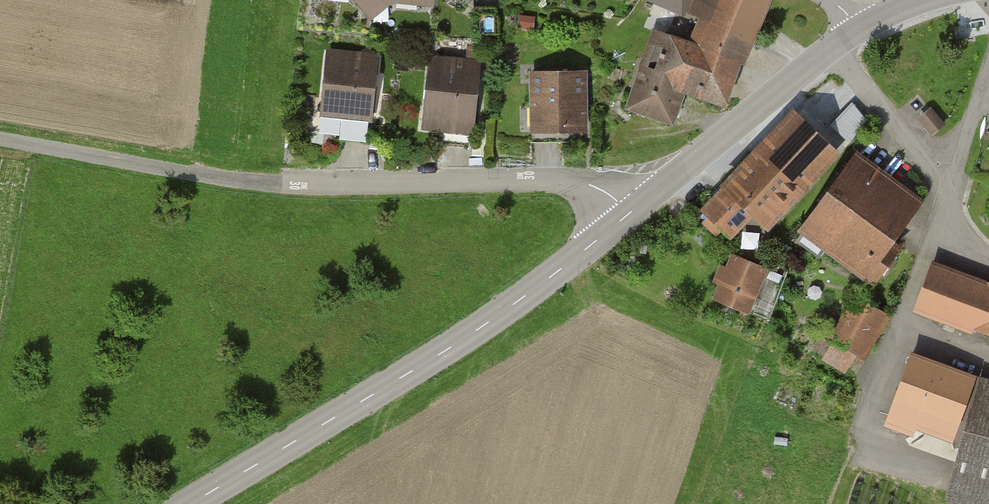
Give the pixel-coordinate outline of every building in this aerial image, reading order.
[(705,17),(694,44),(709,50),(694,90),(734,106),(775,0),(690,0),(687,10),(705,17)] [(694,44),(660,31),(631,106),(680,125),(694,90),(709,50),(694,44)] [(381,56),(330,51),(324,116),(375,121),(381,56)] [(485,62),(430,57),(423,131),(479,136),(485,62)] [(583,76),(532,76),(532,146),(583,146),(583,76)] [(935,107),(920,119),(933,136),(948,124),(935,107)] [(799,108),(727,185),(760,215),(775,230),(847,154),(799,108)] [(929,199),(862,152),(805,233),(872,280),(929,199)] [(760,215),(727,185),(704,209),(737,240),(760,215)] [(754,310),(772,268),(734,252),(717,295),(754,310)] [(937,262),(920,312),(988,336),(988,280),(937,262)] [(866,357),(890,313),(858,297),(835,340),(866,357)] [(973,374),(913,352),(889,419),(913,428),(916,420),(952,434),(973,374)] [(982,375),(950,499),(969,503),(988,503),(988,377),(982,375)]
